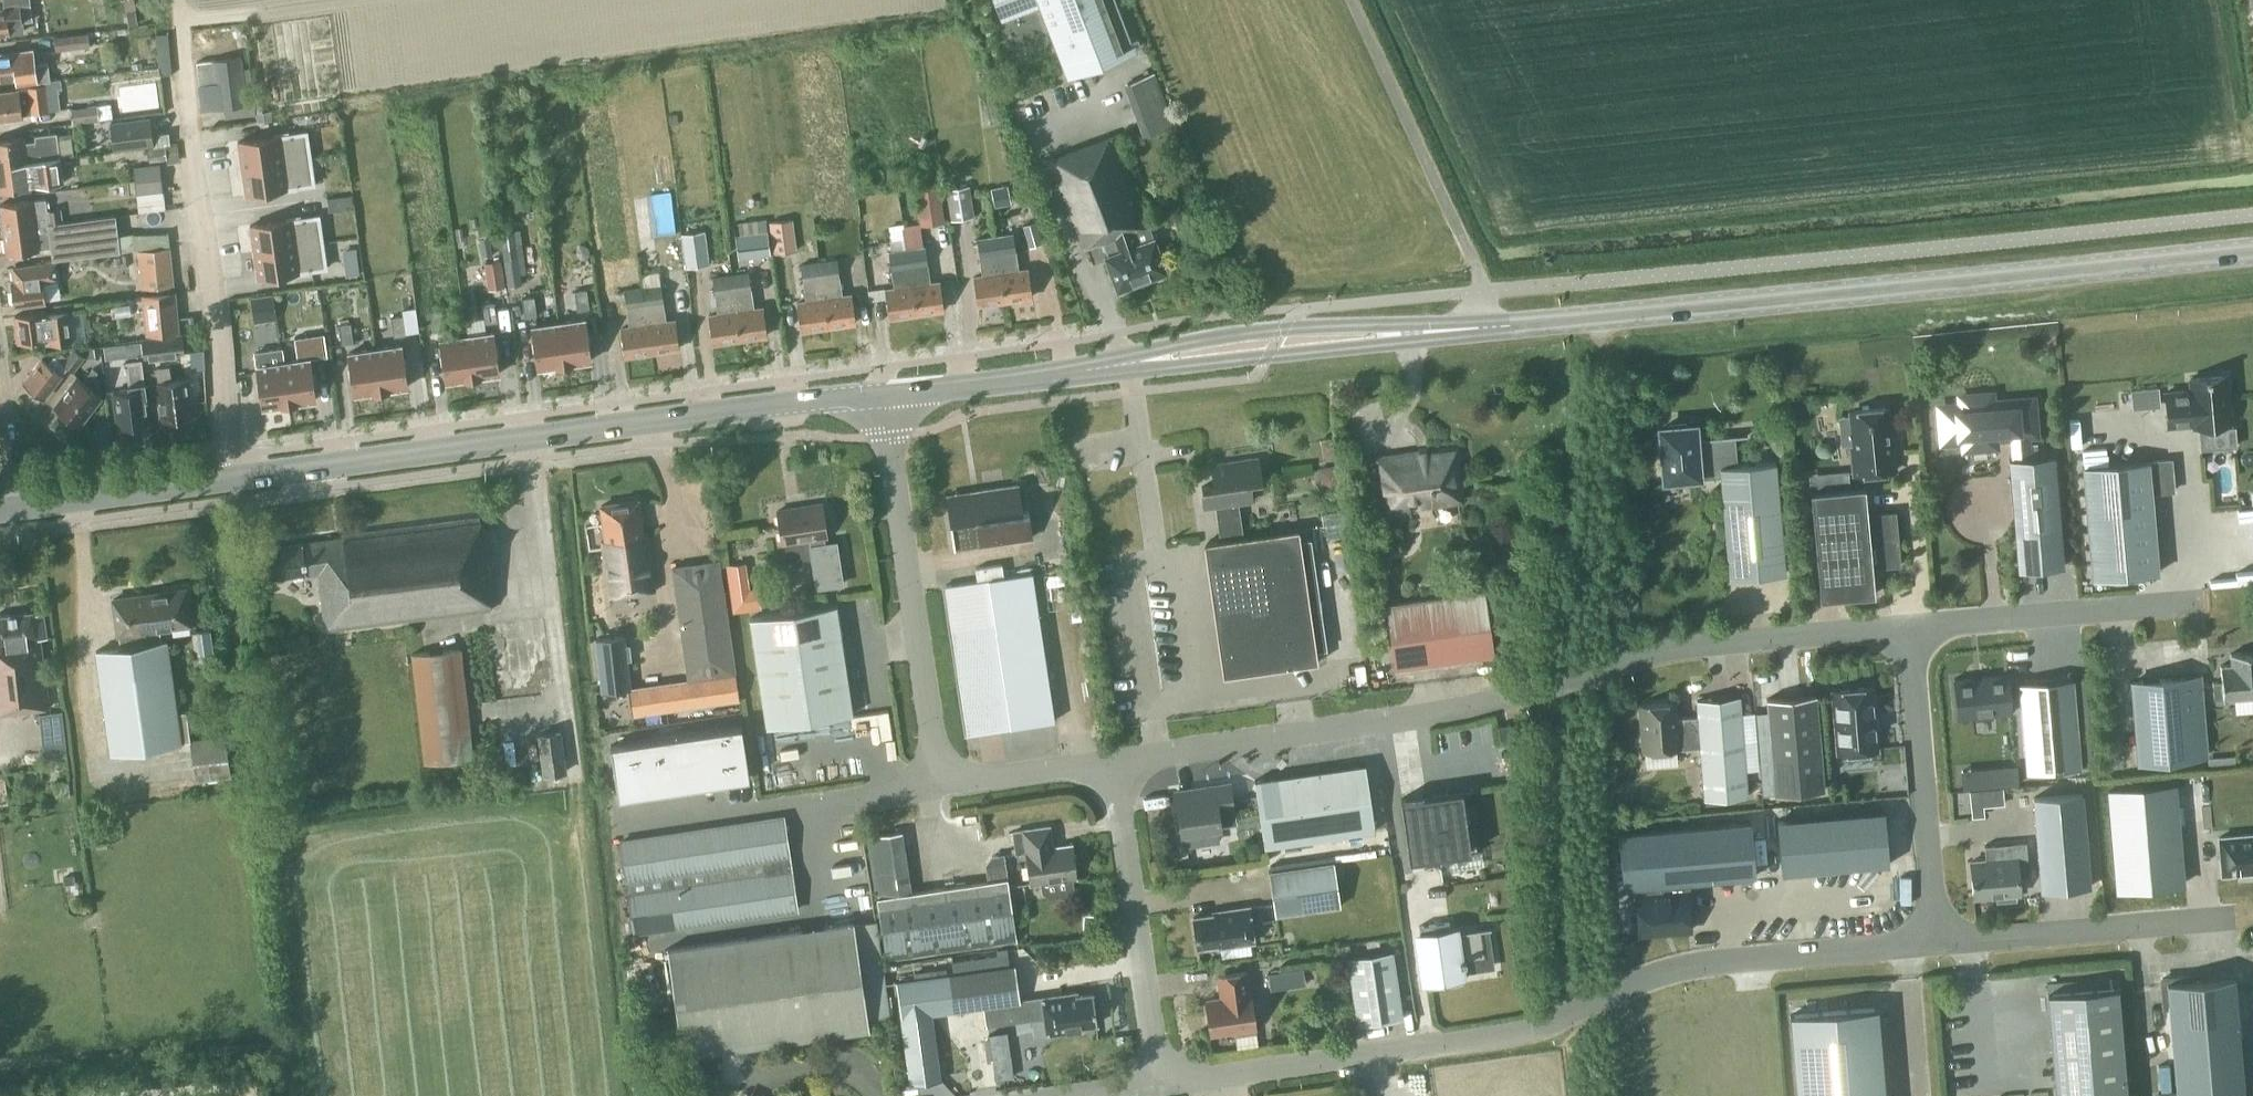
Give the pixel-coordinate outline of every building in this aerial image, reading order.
[(24,33),(23,21),(32,20),(29,0),(2,0),(4,11),(0,11),(0,36),(24,33)] [(125,12),(135,10),(136,10),(134,0),(123,0),(125,12)] [(1068,75),(1134,50),(1115,0),(994,0),(1002,19),(1040,4),(1068,75)] [(135,10),(125,12),(128,25),(137,24),(135,10)] [(89,46),(87,32),(53,36),(55,51),(89,46)] [(50,81),(48,64),(36,65),(34,53),(14,56),(13,55),(0,56),(0,80),(16,78),(17,85),(50,81)] [(223,107),(247,104),(247,99),(242,55),(212,59),(212,60),(196,61),(199,84),(197,84),(201,110),(223,107)] [(1174,124),(1154,72),(1123,84),(1143,136),(1174,124)] [(49,111),(59,109),(57,89),(67,88),(66,79),(46,82),(46,84),(17,87),(17,92),(0,94),(0,121),(22,119),(21,114),(49,111)] [(501,112),(500,97),(486,99),(487,114),(501,112)] [(247,99),(247,104),(223,107),(224,118),(256,114),(254,98),(247,99)] [(112,118),(110,103),(70,108),(72,124),(99,121),(112,118)] [(152,134),(150,117),(109,122),(113,150),(153,145),(152,134)] [(240,168),(311,158),(307,131),(236,141),(240,168)] [(168,132),(152,134),(153,145),(167,143),(170,143),(168,133),(168,132)] [(59,157),(57,135),(35,137),(35,143),(24,144),(24,139),(0,141),(0,165),(59,157)] [(1154,238),(1149,225),(1116,135),(1049,160),(1081,248),(1099,241),(1100,243),(1103,242),(1108,255),(1104,256),(1117,290),(1166,272),(1154,238)] [(149,161),(168,159),(166,146),(147,148),(149,161)] [(62,184),(59,157),(0,165),(0,191),(62,184)] [(315,186),(311,158),(240,168),(244,196),(315,186)] [(134,180),(161,176),(159,163),(132,166),(134,180)] [(161,176),(134,180),(136,194),(162,191),(161,176)] [(944,222),(939,182),(914,185),(919,226),(944,222)] [(1007,184),(990,188),(994,207),(1011,203),(1007,184)] [(945,189),(950,221),(974,217),(970,185),(945,189)] [(60,222),(58,208),(47,209),(46,200),(33,202),(33,201),(0,205),(0,211),(2,230),(60,222)] [(252,252),(324,242),(320,214),(248,224),(252,252)] [(50,247),(52,260),(55,259),(55,260),(135,250),(133,234),(117,236),(115,215),(60,222),(2,230),(5,255),(38,251),(38,248),(50,247)] [(772,253),(796,250),(793,219),(769,222),(772,253)] [(1042,243),(1037,221),(1022,225),(1028,247),(1042,243)] [(710,265),(705,230),(680,233),(685,268),(710,265)] [(770,255),(767,230),(734,234),(737,259),(770,255)] [(1003,299),(1031,295),(1027,270),(1018,271),(1013,235),(994,237),(1003,299)] [(975,304),(1003,299),(994,237),(976,240),(981,277),(972,278),(975,304)] [(324,242),(252,252),(256,279),(328,269),(324,242)] [(507,286),(521,284),(516,243),(502,245),(507,286)] [(480,246),(482,256),(492,254),(490,245),(480,246)] [(925,247),(923,247),(906,250),(916,313),(943,309),(939,282),(930,283),(925,247)] [(168,248),(141,250),(145,288),(172,285),(168,248)] [(916,313),(906,250),(890,252),(889,253),(894,289),(884,290),(886,299),(888,317),(916,313)] [(57,277),(55,260),(55,259),(52,260),(44,261),(44,265),(12,269),(14,283),(10,283),(13,307),(45,303),(42,279),(57,277)] [(484,263),(487,289),(504,287),(500,260),(484,263)] [(828,326),(855,322),(851,295),(842,296),(837,260),(819,262),(828,326)] [(358,262),(344,264),(346,276),(360,274),(358,262)] [(801,330),(828,326),(819,262),(801,265),(806,302),(797,303),(801,330)] [(739,339),(766,335),(762,308),(754,309),(748,273),(730,276),(739,339)] [(712,343),(739,339),(730,276),(713,278),(718,315),(708,316),(712,343)] [(650,352),(677,348),(673,321),(664,322),(659,286),(641,288),(650,352)] [(623,356),(650,352),(641,288),(623,291),(629,328),(620,329),(623,356)] [(576,310),(589,308),(586,289),(574,291),(576,310)] [(172,292),(142,295),(145,334),(176,332),(172,292)] [(253,314),(275,310),(273,294),(251,297),(253,314)] [(524,318),(537,316),(534,297),(521,298),(524,318)] [(484,323),(497,322),(494,302),(482,304),(484,323)] [(406,321),(419,320),(418,304),(406,304),(406,321)] [(432,331),(445,329),(442,309),(429,311),(432,331)] [(17,344),(44,341),(45,344),(74,340),(71,310),(14,317),(17,344)] [(393,337),(406,335),(403,315),(390,317),(393,337)] [(558,322),(564,365),(591,361),(585,318),(558,322)] [(564,365),(558,322),(530,325),(536,369),(564,365)] [(340,344),(353,342),(351,323),(338,324),(340,344)] [(465,334),(472,378),(499,374),(493,330),(465,334)] [(182,333),(141,339),(143,356),(143,359),(184,354),(182,333)] [(472,378),(465,334),(438,338),(444,382),(472,378)] [(310,359),(314,358),(312,337),(295,339),(298,359),(310,357),(310,359)] [(140,341),(124,343),(125,356),(142,354),(140,341)] [(374,348),(380,391),(407,387),(401,344),(374,348)] [(86,358),(85,357),(90,357),(90,358),(100,357),(99,346),(72,348),(65,356),(61,352),(55,360),(52,358),(47,365),(42,361),(24,383),(43,398),(62,375),(59,373),(64,367),(74,374),(86,358)] [(380,391),(374,348),(347,352),(353,395),(380,391)] [(261,408),(289,404),(283,361),(281,350),(254,353),(255,365),(261,408)] [(283,361),(289,404),(316,401),(310,359),(310,357),(298,359),(283,361)] [(117,427),(147,423),(144,399),(146,399),(141,361),(124,363),(128,393),(113,395),(117,427)] [(99,382),(93,377),(97,371),(93,368),(81,382),(77,378),(55,406),(79,426),(101,397),(99,382)] [(161,421),(191,417),(186,379),(170,381),(169,368),(154,370),(161,421)] [(2229,424),(2225,375),(2190,378),(2191,390),(2164,393),(2167,426),(2193,423),(2194,427),(2229,424)] [(2158,389),(2133,391),(2134,409),(2160,407),(2158,389)] [(1945,441),(1955,440),(1964,440),(1964,448),(1994,445),(1994,437),(2011,436),(2013,459),(2009,459),(2018,570),(2063,566),(2053,456),(2029,458),(2027,434),(2033,434),(2030,400),(1991,403),(1990,395),(1988,395),(1988,394),(1985,394),(1986,395),(1965,397),(1965,396),(1962,396),(1962,397),(1960,397),(1961,406),(1952,406),(1942,407),(1945,441)] [(1853,474),(1894,470),(1891,438),(1888,438),(1885,408),(1851,411),(1852,416),(1839,417),(1841,444),(1850,443),(1853,474)] [(1656,428),(1658,446),(1661,483),(1703,479),(1703,477),(1719,476),(1720,485),(1727,578),(1729,578),(1785,573),(1776,461),(1737,464),(1735,464),(1733,436),(1695,439),(1694,425),(1685,426),(1685,424),(1667,425),(1667,428),(1656,428)] [(1417,498),(1418,503),(1457,497),(1451,453),(1427,457),(1428,460),(1419,461),(1418,454),(1377,459),(1385,512),(1409,508),(1408,500),(1417,498)] [(1316,650),(1300,539),(1298,529),(1272,533),(1243,537),(1238,502),(1252,500),(1249,479),(1260,478),(1257,457),(1254,458),(1211,464),(1214,485),(1201,486),(1204,507),(1215,505),(1220,540),(1207,542),(1226,675),(1317,662),(1316,650)] [(2170,460),(2082,467),(2091,578),(2158,572),(2151,493),(2173,491),(2170,460)] [(1330,487),(1342,486),(1338,465),(1317,468),(1319,479),(1330,487)] [(1023,511),(1019,485),(946,496),(954,548),(1033,537),(1029,511),(1023,511)] [(1810,491),(1819,598),(1873,594),(1871,567),(1897,565),(1893,510),(1866,513),(1864,486),(1810,491)] [(609,597),(655,591),(647,534),(642,535),(637,500),(601,505),(605,540),(601,541),(609,597)] [(822,504),(777,511),(782,543),(782,545),(785,544),(808,541),(810,559),(815,589),(844,585),(837,540),(825,542),(824,537),(827,536),(822,504)] [(342,535),(265,548),(269,578),(318,572),(325,631),(491,610),(479,517),(342,535)] [(718,561),(673,568),(688,679),(627,687),(633,722),(740,707),(718,561)] [(1054,721),(1033,577),(1032,572),(1004,577),(1002,564),(976,568),(978,581),(945,586),(965,720),(967,734),(1054,721)] [(120,647),(96,651),(111,753),(191,741),(187,711),(177,713),(166,641),(161,642),(159,628),(190,624),(185,589),(113,599),(120,647)] [(1394,668),(1493,654),(1484,591),(1385,605),(1394,668)] [(766,727),(854,714),(837,605),(750,618),(766,727)] [(31,614),(31,611),(0,616),(0,713),(47,708),(40,639),(45,638),(42,613),(31,614)] [(196,632),(197,641),(211,639),(210,630),(196,632)] [(627,687),(623,636),(596,639),(600,690),(627,687)] [(426,763),(473,758),(459,647),(412,653),(426,763)] [(2223,699),(2252,696),(2252,652),(2228,654),(2229,663),(2221,663),(2223,699)] [(2136,764),(2208,758),(2202,673),(2129,679),(2136,764)] [(1954,679),(1957,718),(2011,713),(2007,674),(1954,679)] [(2080,767),(2072,678),(2018,683),(2026,772),(2080,767)] [(1835,754),(1879,750),(1874,685),(1830,688),(1835,754)] [(1774,794),(1824,790),(1816,694),(1766,698),(1774,794)] [(1703,800),(1748,797),(1740,695),(1695,698),(1696,716),(1678,717),(1677,700),(1637,703),(1641,752),(1699,747),(1703,800)] [(67,756),(61,708),(38,711),(43,759),(67,756)] [(1499,739),(1513,737),(1511,723),(1497,725),(1499,739)] [(618,797),(749,778),(741,725),(610,745),(618,797)] [(566,772),(561,729),(537,733),(542,776),(566,772)] [(191,741),(197,780),(232,775),(226,735),(191,741)] [(1264,846),(1374,830),(1365,764),(1254,780),(1264,846)] [(1220,826),(1218,810),(1233,808),(1230,784),(1175,792),(1181,832),(1183,832),(1217,827),(1220,826)] [(2175,786),(2108,791),(2116,889),(2183,884),(2175,786)] [(1473,789),(1473,788),(1432,794),(1400,798),(1409,860),(1481,850),(1481,848),(1470,850),(1462,791),(1473,789)] [(1992,789),(1969,791),(1971,808),(1983,807),(1994,806),(1992,789)] [(2039,891),(2091,886),(2083,793),(2031,797),(2039,891)] [(1884,811),(1777,820),(1781,873),(1888,864),(1884,811)] [(784,818),(620,842),(633,932),(797,908),(784,818)] [(1750,820),(1618,832),(1623,888),(1634,887),(1635,894),(1688,890),(1688,882),(1756,876),(1751,820),(1750,820)] [(1049,826),(1013,832),(1016,853),(1025,852),(1030,883),(1030,884),(1040,882),(1041,891),(1049,898),(1066,896),(1072,887),(1071,878),(1076,877),(1071,844),(1052,847),(1049,826)] [(2220,875),(2252,872),(2252,835),(2217,838),(2220,875)] [(2020,876),(2029,875),(2026,841),(1984,845),(1985,857),(1968,859),(1971,899),(1995,897),(1996,901),(2016,899),(2016,895),(2021,895),(2020,876)] [(885,958),(1016,939),(1003,853),(991,855),(985,864),(987,881),(876,897),(885,958)] [(1268,871),(1274,915),(1340,905),(1334,862),(1268,871)] [(1691,933),(1688,890),(1635,894),(1637,937),(1691,933)] [(1193,917),(1197,947),(1217,944),(1218,947),(1253,942),(1248,906),(1213,912),(1213,914),(1193,917)] [(667,949),(683,1056),(869,1029),(868,1025),(891,1022),(876,921),(853,924),(853,922),(667,949)] [(1419,930),(1412,931),(1420,983),(1427,982),(1428,987),(1458,982),(1457,978),(1466,976),(1466,973),(1464,963),(1486,959),(1482,930),(1489,929),(1491,929),(1491,927),(1459,931),(1459,927),(1458,924),(1454,925),(1450,925),(1449,921),(1418,925),(1419,930)] [(1392,950),(1347,957),(1357,1023),(1402,1017),(1392,950)] [(914,979),(896,981),(909,1083),(940,1079),(931,1013),(984,1006),(987,1025),(1044,1016),(1046,1035),(1082,1030),(1081,1026),(1097,1024),(1093,993),(1077,996),(1077,992),(1019,1000),(1014,965),(1009,966),(1007,954),(951,963),(953,973),(946,974),(914,979)] [(1210,1034),(1234,1031),(1236,1048),(1258,1045),(1251,994),(1249,994),(1246,972),(1217,976),(1221,998),(1205,1001),(1210,1034)] [(1268,975),(1270,990),(1284,988),(1282,972),(1268,975)] [(2192,980),(2191,974),(2159,977),(2162,1009),(2168,1008),(2175,1095),(2204,1095),(2233,1094),(2234,1095),(2243,1095),(2243,1093),(2244,1093),(2234,976),(2192,980)] [(2118,986),(2047,992),(2056,1095),(2128,1095),(2118,986)] [(1878,1007),(1790,1015),(1797,1095),(1885,1095),(1878,1007)] [(1013,1076),(1006,1032),(989,1035),(996,1078),(1013,1076)]
